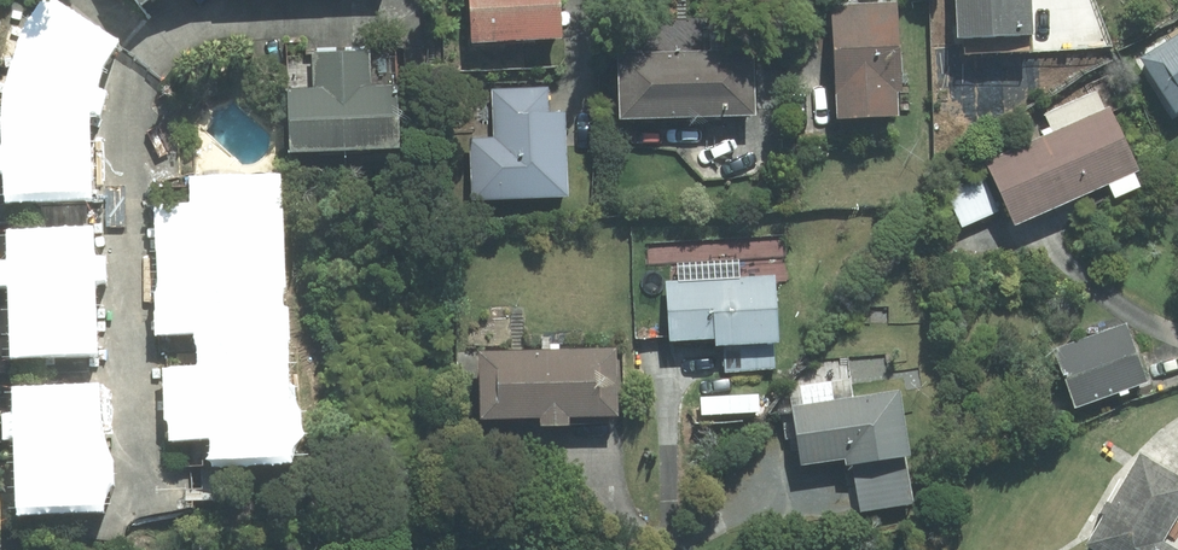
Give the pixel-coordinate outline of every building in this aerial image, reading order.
[(123,17),(158,0),(114,0),(123,17)] [(467,50),(554,48),(553,0),(466,0),(467,50)] [(953,47),(1038,48),(1038,0),(953,0),(953,47)] [(891,6),(826,11),(822,57),(827,93),(825,129),(889,127),(891,6)] [(5,207),(67,209),(70,154),(68,122),(74,99),(84,70),(102,50),(40,15),(19,41),(9,79),(0,107),(0,141),(0,152),(5,207)] [(1134,64),(1166,119),(1177,111),(1177,36),(1134,64)] [(749,53),(614,58),(611,127),(746,124),(749,53)] [(364,58),(308,59),(308,95),(278,95),(279,161),(386,160),(386,94),(365,94),(364,58)] [(547,95),(494,96),(495,140),(477,141),(478,204),(562,203),(560,117),(548,118),(547,95)] [(1129,182),(1102,117),(980,168),(1007,233),(1129,182)] [(250,198),(205,199),(205,223),(168,224),(169,269),(202,269),(203,303),(168,304),(169,325),(197,324),(198,356),(254,355),(250,198)] [(75,251),(6,250),(7,358),(73,359),(75,251)] [(768,284),(661,286),(663,347),(707,346),(707,354),(769,352),(768,284)] [(1122,330),(1049,353),(1066,416),(1142,391),(1122,330)] [(608,355),(471,358),(472,428),(530,427),(530,436),(557,435),(557,424),(609,423),(608,355)] [(267,365),(213,365),(213,382),(176,382),(176,439),(212,439),(212,467),(267,467),(267,365)] [(901,392),(785,404),(792,472),(833,468),(835,479),(846,478),(851,521),(914,514),(901,392)] [(77,403),(11,404),(13,513),(79,512),(77,403)] [(1129,463),(1080,549),(1155,549),(1154,549),(1177,510),(1177,490),(1129,463)]
